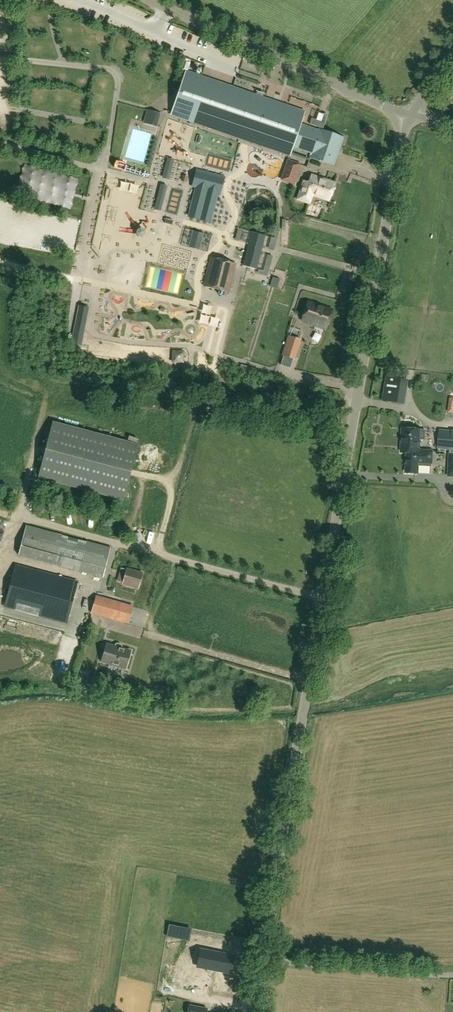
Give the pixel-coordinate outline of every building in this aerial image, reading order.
[(48,26),(48,14),(31,14),(30,26),(48,26)] [(103,48),(105,37),(89,34),(87,44),(103,48)] [(129,50),(132,38),(120,35),(117,47),(129,50)] [(142,55),(152,58),(155,47),(144,44),(142,55)] [(174,70),(178,59),(167,55),(163,66),(174,70)] [(57,68),(42,68),(43,81),(57,80),(57,68)] [(318,131),(317,131),(300,125),(304,113),(272,102),(272,101),(270,100),(270,101),(269,101),(185,72),(171,114),(214,128),(215,124),(217,125),(217,124),(223,126),(223,127),(225,127),(226,126),(231,128),(231,129),(233,130),(234,129),(239,131),(239,132),(242,133),(242,132),(249,134),(248,135),(250,136),(250,135),(266,140),(266,141),(268,142),(268,141),(274,143),(274,144),(276,144),(280,145),(278,150),(290,154),(292,147),(311,154),(310,158),(326,163),(329,156),(337,159),(344,138),(319,129),(318,131)] [(94,83),(108,87),(111,78),(97,74),(94,83)] [(36,106),(48,106),(48,96),(36,96),(36,106)] [(84,107),(92,109),(95,100),(86,98),(84,107)] [(78,119),(92,121),(93,111),(79,110),(78,119)] [(156,127),(160,114),(150,111),(146,124),(156,127)] [(106,122),(106,112),(95,112),(95,122),(106,122)] [(347,130),(349,119),(338,117),(336,128),(347,130)] [(45,124),(45,136),(56,136),(55,123),(45,124)] [(190,126),(188,133),(194,135),(196,128),(190,126)] [(103,133),(94,131),(92,141),(100,143),(103,133)] [(63,143),(74,144),(75,133),(64,132),(63,143)] [(169,135),(177,150),(184,146),(176,132),(169,135)] [(235,154),(234,146),(230,145),(228,150),(224,149),(224,142),(220,154),(219,141),(203,141),(203,144),(208,146),(209,151),(221,155),(222,155),(230,158),(233,158),(235,154)] [(9,171),(8,157),(0,158),(0,164),(1,172),(9,171)] [(174,161),(167,159),(162,179),(169,181),(174,161)] [(282,180),(293,184),(300,165),(288,161),(282,180)] [(191,187),(196,188),(218,194),(221,194),(225,177),(196,169),(191,187)] [(58,185),(66,185),(67,173),(59,172),(58,185)] [(75,185),(88,188),(91,176),(78,173),(75,185)] [(304,182),(298,200),(309,203),(312,195),(329,200),(334,184),(312,177),(310,184),(304,182)] [(161,212),(167,187),(161,185),(155,210),(161,212)] [(39,188),(35,202),(43,204),(47,190),(39,188)] [(210,222),(218,194),(196,188),(188,217),(210,222)] [(59,197),(57,208),(67,210),(69,199),(59,197)] [(71,212),(82,216),(88,202),(77,198),(71,212)] [(1,213),(12,213),(12,203),(1,203),(1,213)] [(43,226),(43,211),(32,211),(31,226),(43,226)] [(63,234),(66,220),(57,218),(54,232),(63,234)] [(82,235),(85,221),(76,219),(73,234),(82,235)] [(136,226),(141,233),(146,229),(141,222),(136,226)] [(6,236),(17,234),(15,224),(4,226),(6,236)] [(204,234),(193,230),(189,247),(200,250),(204,234)] [(252,232),(244,262),(243,266),(256,269),(265,236),(252,232)] [(184,255),(180,272),(193,275),(196,261),(188,258),(188,256),(184,255)] [(236,264),(210,258),(203,286),(229,293),(236,264)] [(302,321),(326,329),(333,309),(308,301),(302,321)] [(89,308),(78,306),(70,344),(81,346),(89,308)] [(297,345),(299,340),(290,337),(288,342),(283,356),(293,359),(297,345)] [(386,377),(382,401),(400,404),(404,380),(386,377)] [(137,444),(52,422),(37,478),(122,500),(137,444)] [(401,453),(407,453),(407,451),(419,451),(419,440),(425,440),(425,431),(420,430),(402,429),(401,453)] [(452,450),(452,432),(439,431),(437,449),(452,450)] [(433,452),(419,451),(407,451),(407,453),(407,463),(406,473),(418,474),(418,467),(432,467),(432,464),(433,452)] [(102,578),(110,549),(25,527),(17,556),(102,578)] [(65,623),(76,583),(16,566),(5,607),(65,623)] [(142,573),(127,569),(122,584),(138,589),(142,573)] [(128,623),(132,607),(96,597),(91,613),(128,623)] [(130,651),(121,649),(122,647),(121,645),(117,644),(115,645),(115,647),(107,645),(102,662),(125,669),(130,651)] [(231,973),(234,956),(207,951),(204,968),(231,973)] [(192,992),(195,976),(171,971),(167,988),(192,992)]
